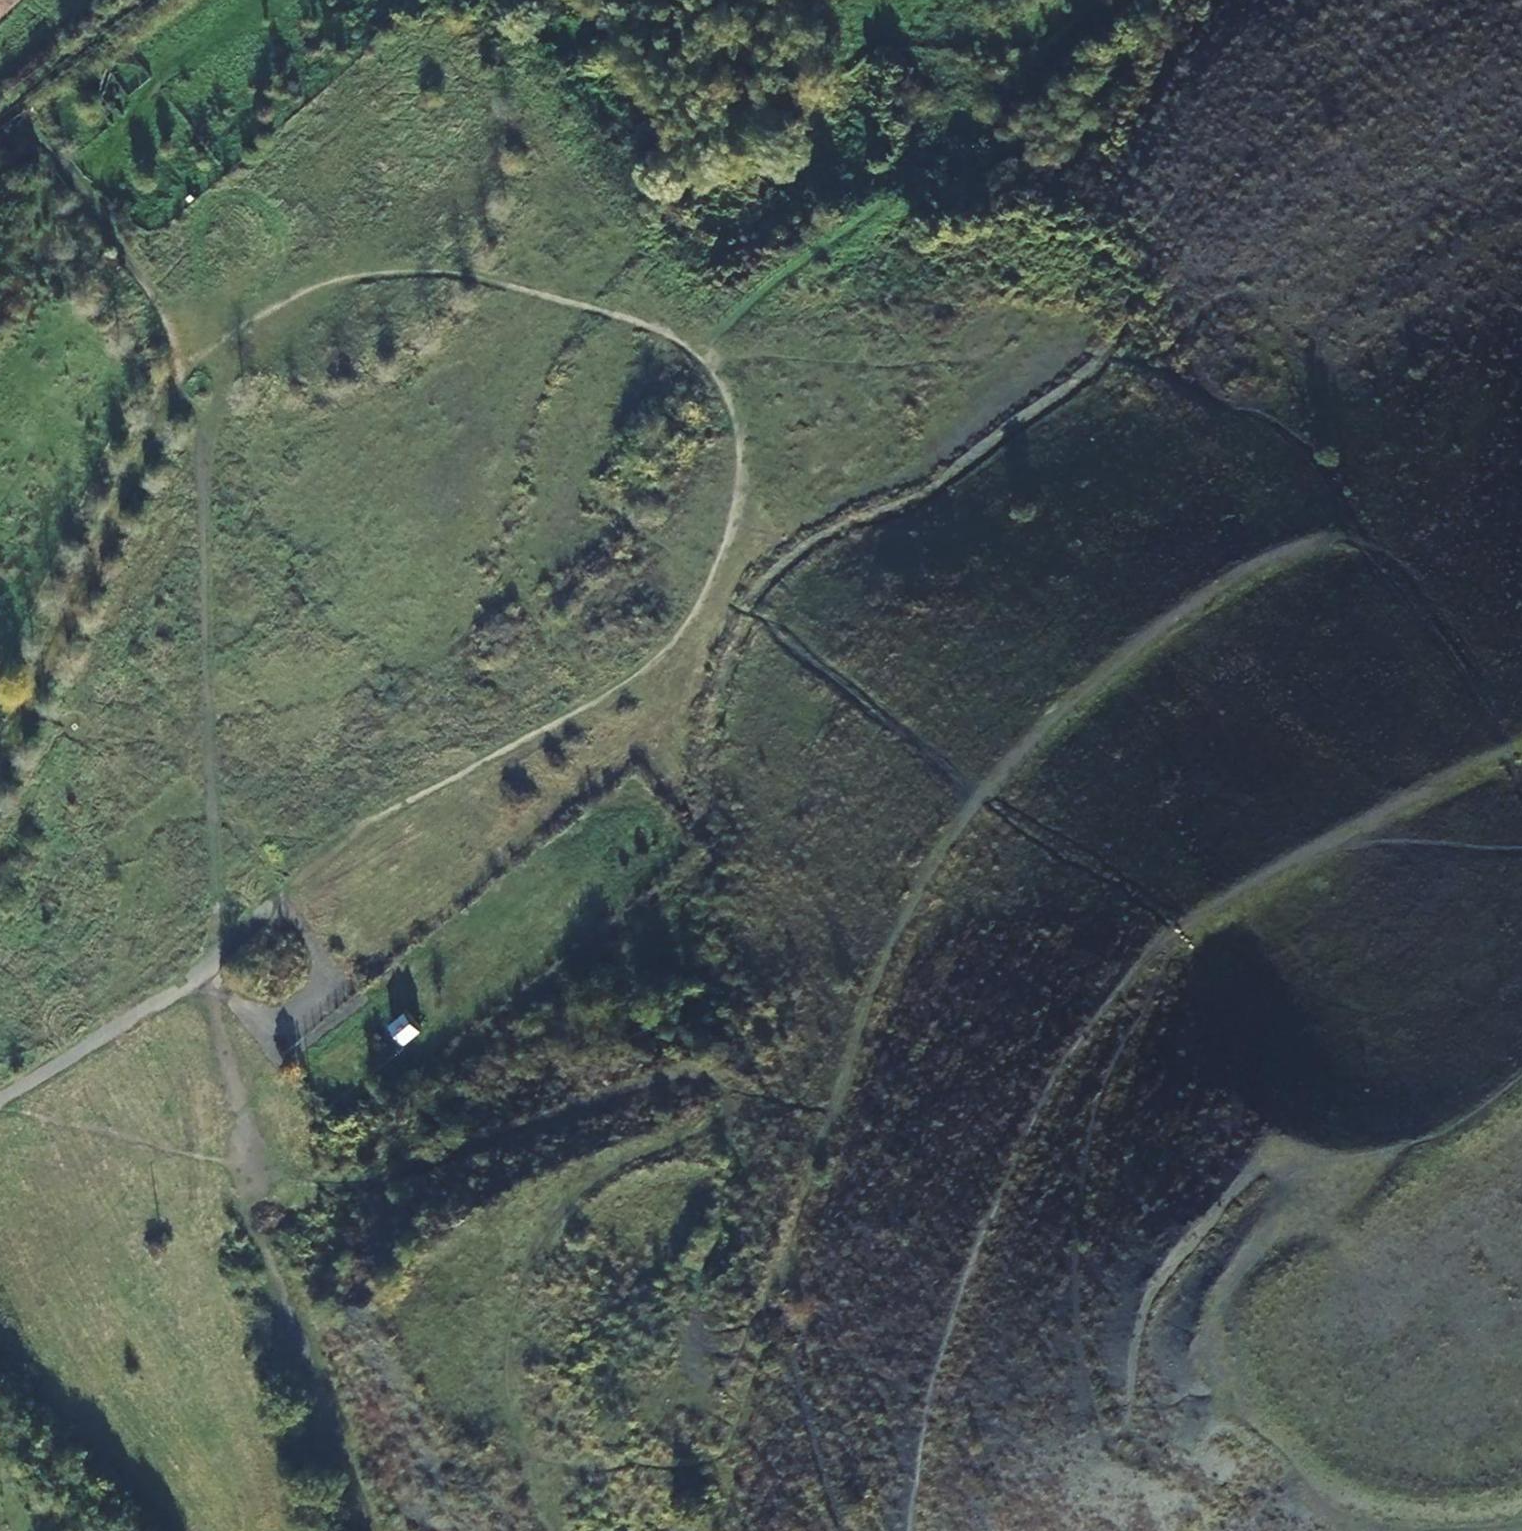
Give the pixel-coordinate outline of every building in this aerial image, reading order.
[(408,1012),(392,1025),(404,1040),(421,1027),(408,1012)]
